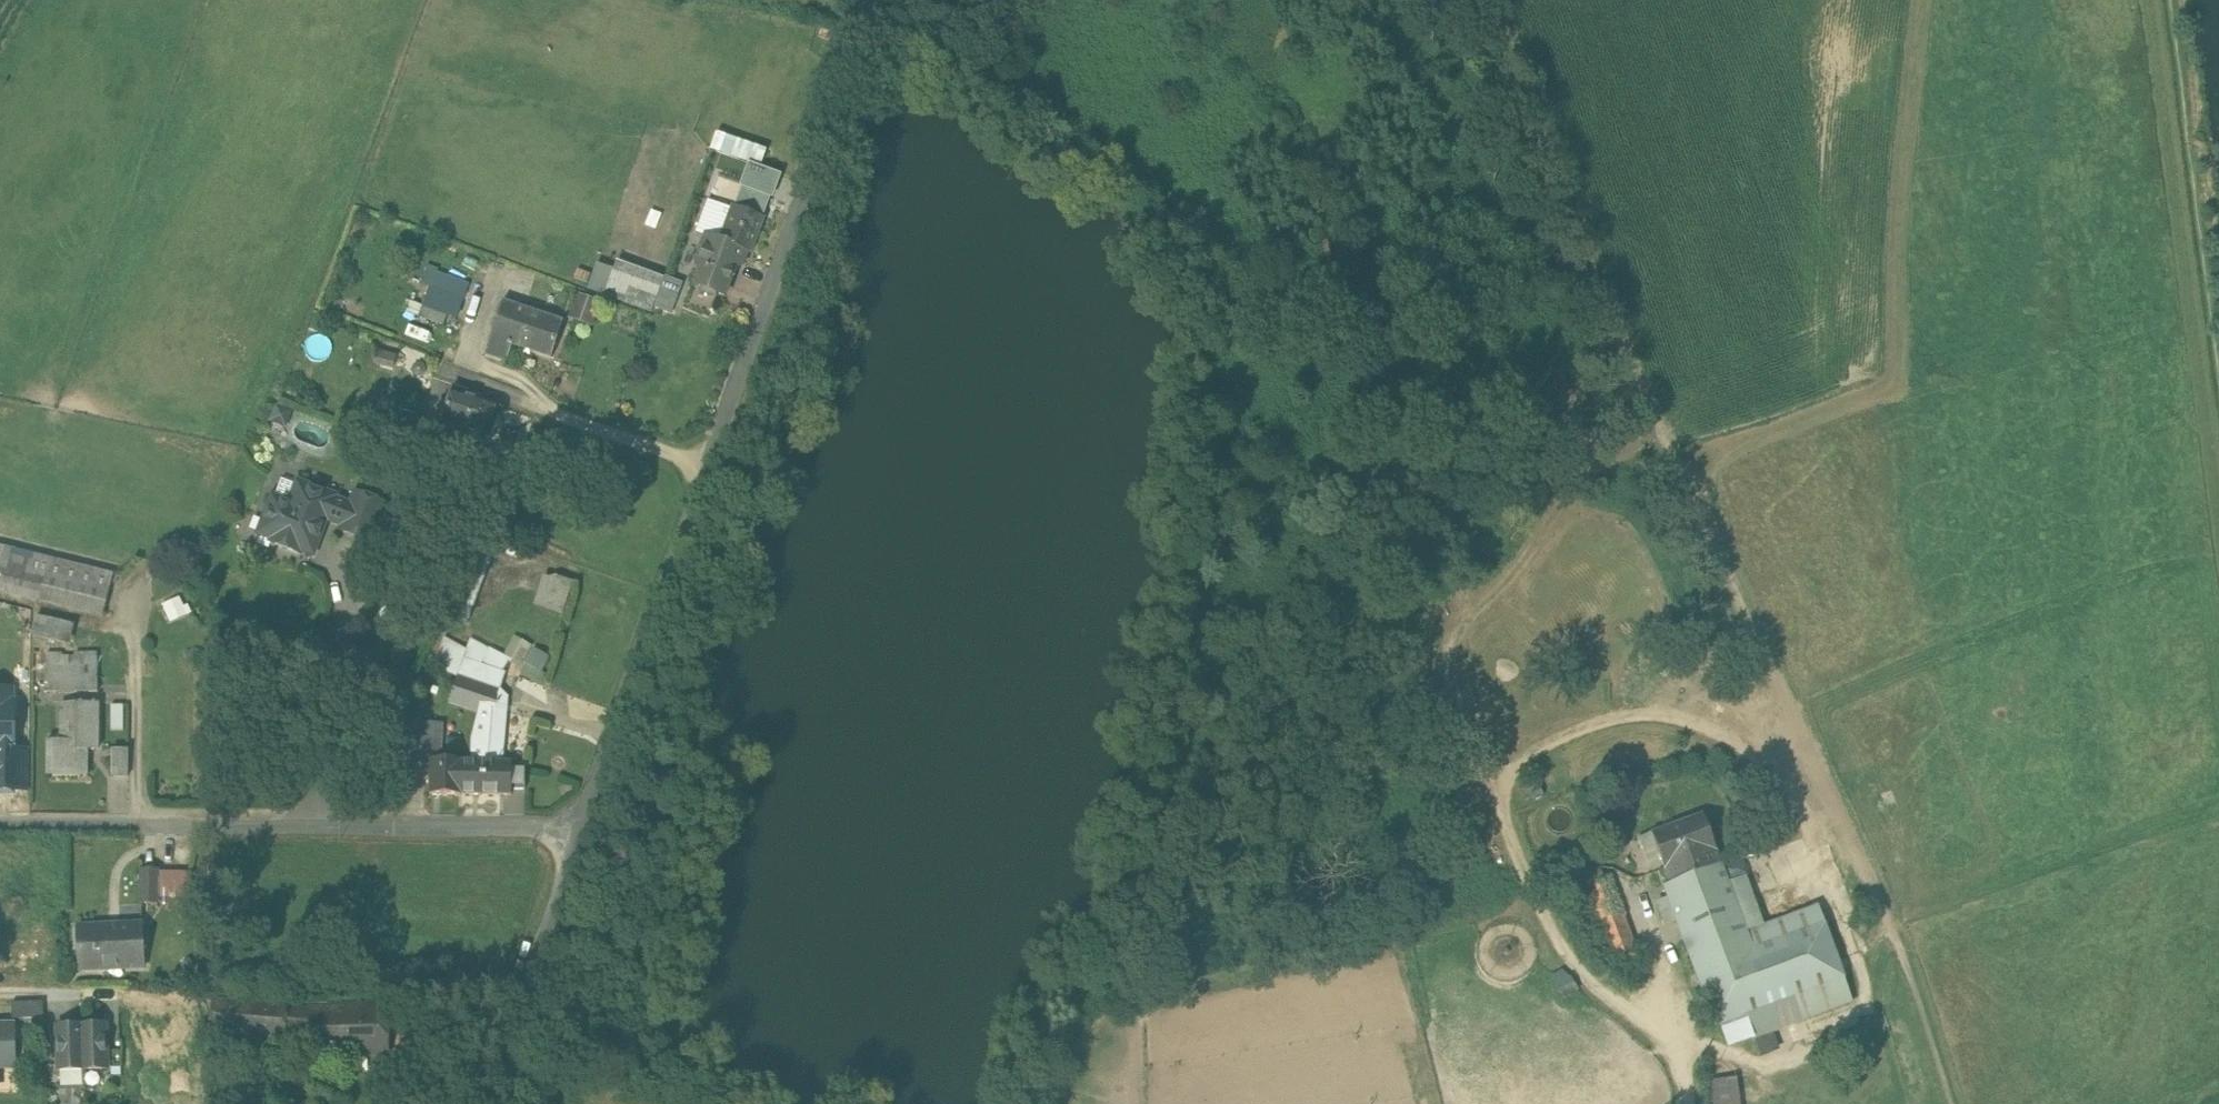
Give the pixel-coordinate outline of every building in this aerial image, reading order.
[(718,175),(714,189),(735,195),(739,181),(718,175)] [(740,189),(733,209),(708,200),(696,232),(706,236),(697,259),(701,266),(706,268),(699,286),(702,287),(700,291),(717,297),(718,293),(725,295),(731,279),(735,277),(733,273),(737,261),(744,258),(747,251),(751,253),(764,217),(755,214),(761,197),(740,189)] [(594,260),(587,290),(652,307),(653,306),(673,311),(682,278),(613,260),(611,265),(594,260)] [(439,270),(429,267),(423,284),(431,287),(419,318),(443,327),(447,316),(455,319),(468,286),(437,274),(439,270)] [(570,317),(590,322),(597,296),(576,291),(570,317)] [(507,303),(488,355),(507,362),(514,342),(526,310),(507,303)] [(565,324),(526,310),(514,342),(552,357),(565,324)] [(477,393),(454,386),(438,433),(456,438),(457,436),(480,443),(484,433),(487,434),(496,405),(475,399),(477,393)] [(298,485),(282,479),(275,498),(274,497),(260,532),(274,537),(272,541),(298,551),(299,547),(313,552),(326,517),(345,524),(352,506),(333,499),(334,496),(299,483),(298,485)] [(384,503),(357,493),(352,506),(345,524),(343,530),(370,541),(384,503)] [(0,545),(0,583),(5,561),(109,587),(113,572),(0,545)] [(5,561),(0,583),(0,589),(103,614),(109,587),(5,561)] [(572,615),(579,581),(540,573),(533,607),(572,615)] [(164,601),(170,619),(190,613),(184,594),(164,601)] [(76,626),(36,617),(32,636),(64,644),(71,645),(76,626)] [(64,644),(32,636),(31,650),(54,654),(62,654),(64,644)] [(459,674),(501,688),(506,672),(445,637),(434,669),(458,676),(459,674)] [(535,646),(520,671),(537,682),(553,656),(535,646)] [(98,657),(62,657),(62,654),(54,654),(48,654),(48,693),(99,693),(98,657)] [(501,688),(459,674),(458,676),(450,700),(479,710),(492,714),(495,707),(501,688)] [(100,704),(60,704),(60,741),(47,741),(47,776),(89,776),(89,751),(100,751),(100,704)] [(124,706),(112,706),(112,732),(124,732),(124,706)] [(479,710),(472,739),(471,760),(462,760),(462,759),(442,759),(431,759),(430,765),(430,794),(461,793),(462,794),(512,793),(512,788),(512,761),(501,761),(506,710),(495,707),(492,714),(479,710)] [(415,720),(401,719),(399,763),(412,764),(415,720)] [(444,723),(415,720),(412,764),(430,765),(431,759),(442,759),(444,723)] [(128,750),(112,750),(112,778),(128,778),(128,750)] [(526,761),(512,761),(512,788),(525,788),(526,761)] [(1703,813),(1652,832),(1670,882),(1721,864),(1703,813)] [(1721,864),(1670,882),(1664,885),(1715,1024),(1746,1013),(1845,977),(1824,923),(1763,945),(1760,939),(1750,943),(1746,931),(1729,883),(1721,864)] [(158,868),(142,868),(142,902),(157,902),(157,894),(158,870),(158,868)] [(192,870),(158,870),(157,894),(191,895),(192,870)] [(1638,956),(1609,875),(1580,884),(1609,966),(1638,956)] [(1745,877),(1729,883),(1746,931),(1762,925),(1745,877)] [(1762,925),(1746,931),(1750,943),(1760,939),(1763,945),(1824,923),(1818,905),(1762,925)] [(143,925),(77,928),(79,969),(145,966),(143,925)] [(1845,977),(1746,1013),(1755,1036),(1853,1000),(1845,977)] [(287,1006),(216,998),(212,1030),(283,1039),(284,1034),(304,1033),(305,1057),(395,1052),(392,1003),(303,1008),(303,1010),(286,1011),(287,1006)] [(44,1002),(13,1003),(13,1019),(44,1018),(44,1002)] [(108,1069),(107,1024),(82,1025),(84,1069),(108,1069)] [(0,1025),(0,1066),(16,1066),(15,1025),(0,1025)] [(82,1025),(58,1026),(59,1070),(84,1069),(82,1025)] [(1712,1103),(1738,1103),(1735,1078),(1709,1082),(1712,1103)]
